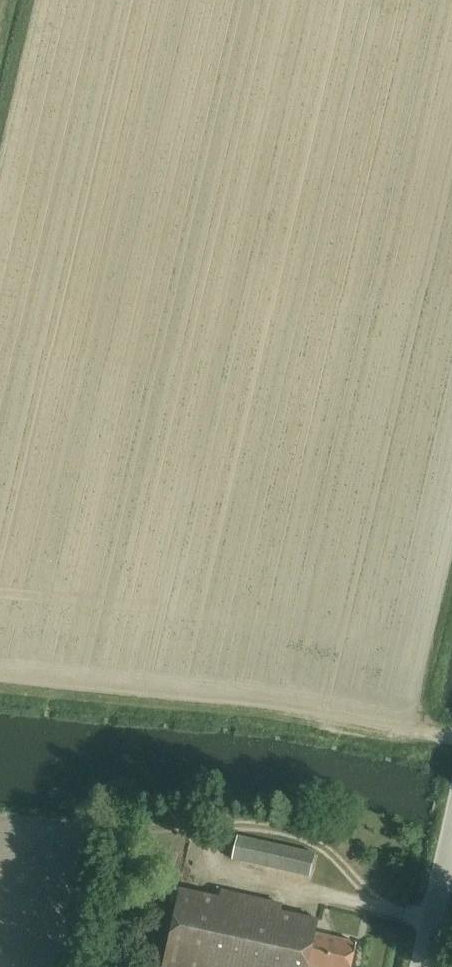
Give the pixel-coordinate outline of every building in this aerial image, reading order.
[(315,854),(238,836),(233,859),(310,877),(315,854)] [(163,966),(352,966),(357,943),(316,934),(320,920),(281,911),(283,905),(222,892),(221,897),(181,888),(163,966)]
